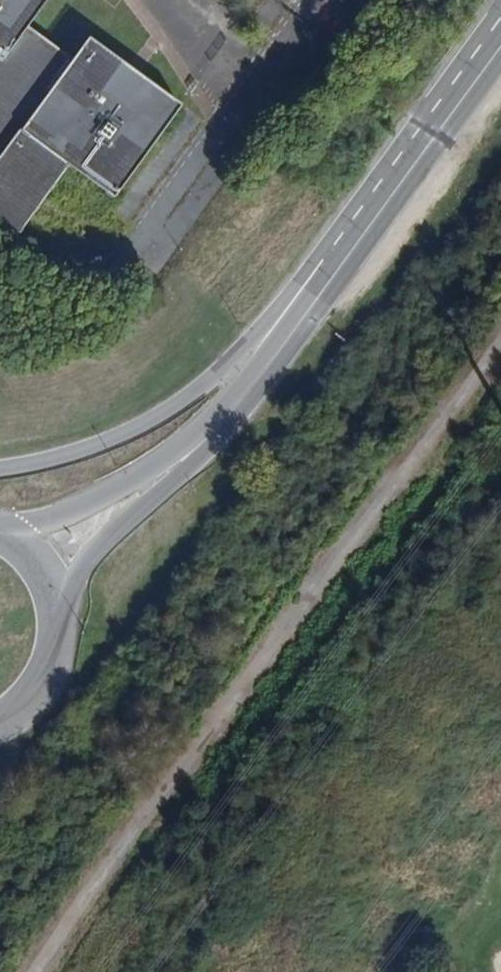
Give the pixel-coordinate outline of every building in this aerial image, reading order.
[(13,236),(65,165),(109,197),(176,104),(84,36),(69,57),(24,25),(42,0),(0,0),(0,226),(13,236)]
